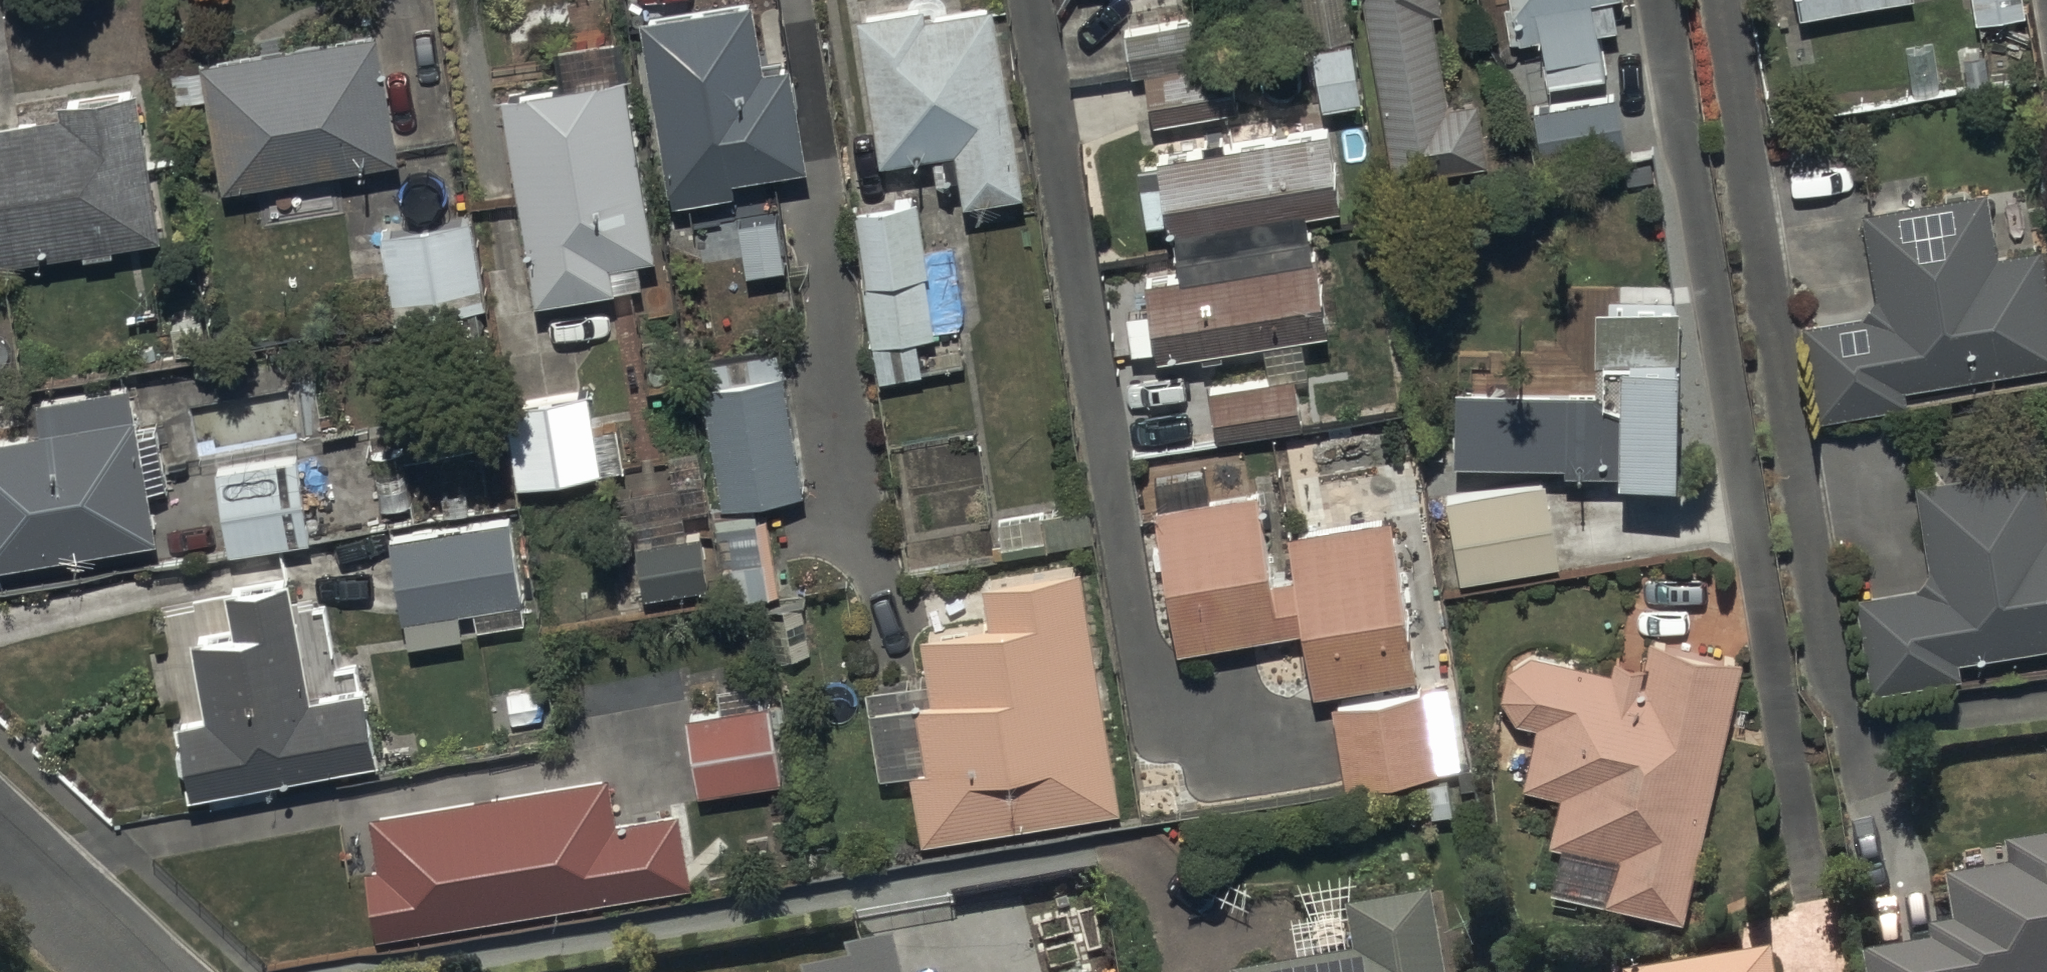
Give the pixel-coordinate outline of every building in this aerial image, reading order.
[(762,53),(753,0),(652,0),(638,3),(671,190),(728,180),(726,166),(806,152),(787,48),(762,53)] [(961,185),(1018,178),(996,0),(867,0),(860,1),(878,146),(936,138),(940,170),(959,167),(961,185)] [(1306,31),(1309,31),(1318,89),(1356,83),(1344,0),(1301,0),(1306,31)] [(1391,166),(1488,149),(1478,88),(1451,92),(1436,0),(1364,0),(1391,166)] [(1502,32),(1536,26),(1545,71),(1605,60),(1598,22),(1616,19),(1612,0),(1496,0),(1502,32)] [(1974,11),(2026,2),(2026,0),(1972,0),(1974,11)] [(1196,16),(1123,25),(1128,67),(1147,65),(1152,110),(1236,100),(1230,50),(1201,53),(1196,16)] [(205,89),(221,178),(395,146),(371,19),(193,51),(194,58),(167,63),(173,95),(205,89)] [(622,60),(498,78),(529,285),(635,269),(631,239),(648,237),(622,60)] [(77,236),(78,243),(112,238),(111,230),(153,223),(131,77),(56,89),(58,100),(0,109),(0,248),(77,236)] [(1624,142),(1615,84),(1532,98),(1541,154),(1624,142)] [(1174,250),(1316,232),(1312,211),(1342,206),(1331,134),(1149,164),(1160,232),(1170,230),(1174,250)] [(2046,352),(2046,296),(2039,233),(1995,239),(1988,186),(1865,203),(1876,286),(1860,305),(1798,315),(1814,408),(1907,393),(1904,375),(2046,352)] [(914,191),(853,198),(874,367),(918,362),(914,330),(926,329),(918,269),(923,268),(914,191)] [(473,212),(380,224),(391,307),(484,294),(473,212)] [(1316,232),(1174,250),(1177,272),(1147,277),(1159,353),(1269,335),(1307,328),(1331,324),(1316,232)] [(1595,372),(1453,368),(1451,446),(1560,449),(1560,452),(1668,455),(1672,291),(1597,289),(1595,372)] [(771,342),(695,354),(718,496),(798,483),(775,341),(771,342)] [(1300,416),(1295,366),(1209,379),(1216,429),(1300,416)] [(130,372),(35,387),(40,417),(0,423),(0,552),(154,526),(130,372)] [(578,380),(500,394),(515,476),(593,462),(578,380)] [(293,451),(213,461),(224,542),(303,531),(293,451)] [(2046,633),(2046,498),(2039,452),(1914,472),(1928,562),(1912,575),(1853,586),(1871,680),(1962,663),(1960,650),(2046,633)] [(1545,475),(1444,490),(1456,567),(1557,553),(1545,475)] [(1259,480),(1153,495),(1173,637),(1298,619),(1306,680),(1412,665),(1389,508),(1283,523),(1289,563),(1271,565),(1259,480)] [(681,500),(626,507),(637,586),(704,577),(696,522),(684,524),(681,500)] [(1004,544),(1088,529),(1083,500),(999,515),(1004,544)] [(503,512),(386,532),(403,627),(456,618),(454,605),(471,603),(473,618),(520,611),(503,512)] [(911,762),(921,828),(1117,797),(1080,558),(982,574),(988,614),(921,624),(931,689),(916,691),(926,759),(911,762)] [(191,628),(206,703),(177,709),(190,779),(200,778),(374,745),(361,675),(305,686),(283,568),(225,579),(233,620),(191,628)] [(1683,907),(1738,648),(1642,629),(1637,654),(1612,649),(1610,659),(1530,644),(1506,658),(1501,686),(1514,709),(1535,713),(1522,772),(1561,780),(1549,834),(1564,837),(1555,880),(1683,907)] [(1422,680),(1329,694),(1341,773),(1434,759),(1422,680)] [(764,690),(682,704),(696,782),(778,768),(764,690)] [(365,856),(376,922),(687,871),(675,801),(610,811),(602,765),(370,803),(379,854),(365,856)] [(2007,843),(2011,866),(1946,877),(1953,923),(1927,928),(1929,938),(1865,949),(1869,971),(2046,971),(2046,836),(2007,843)] [(1429,894),(1348,908),(1355,950),(1232,971),(1443,971),(1429,894)] [(894,949),(846,962),(849,971),(900,971),(894,949)] [(1637,971),(1777,971),(1774,954),(1637,971)]
